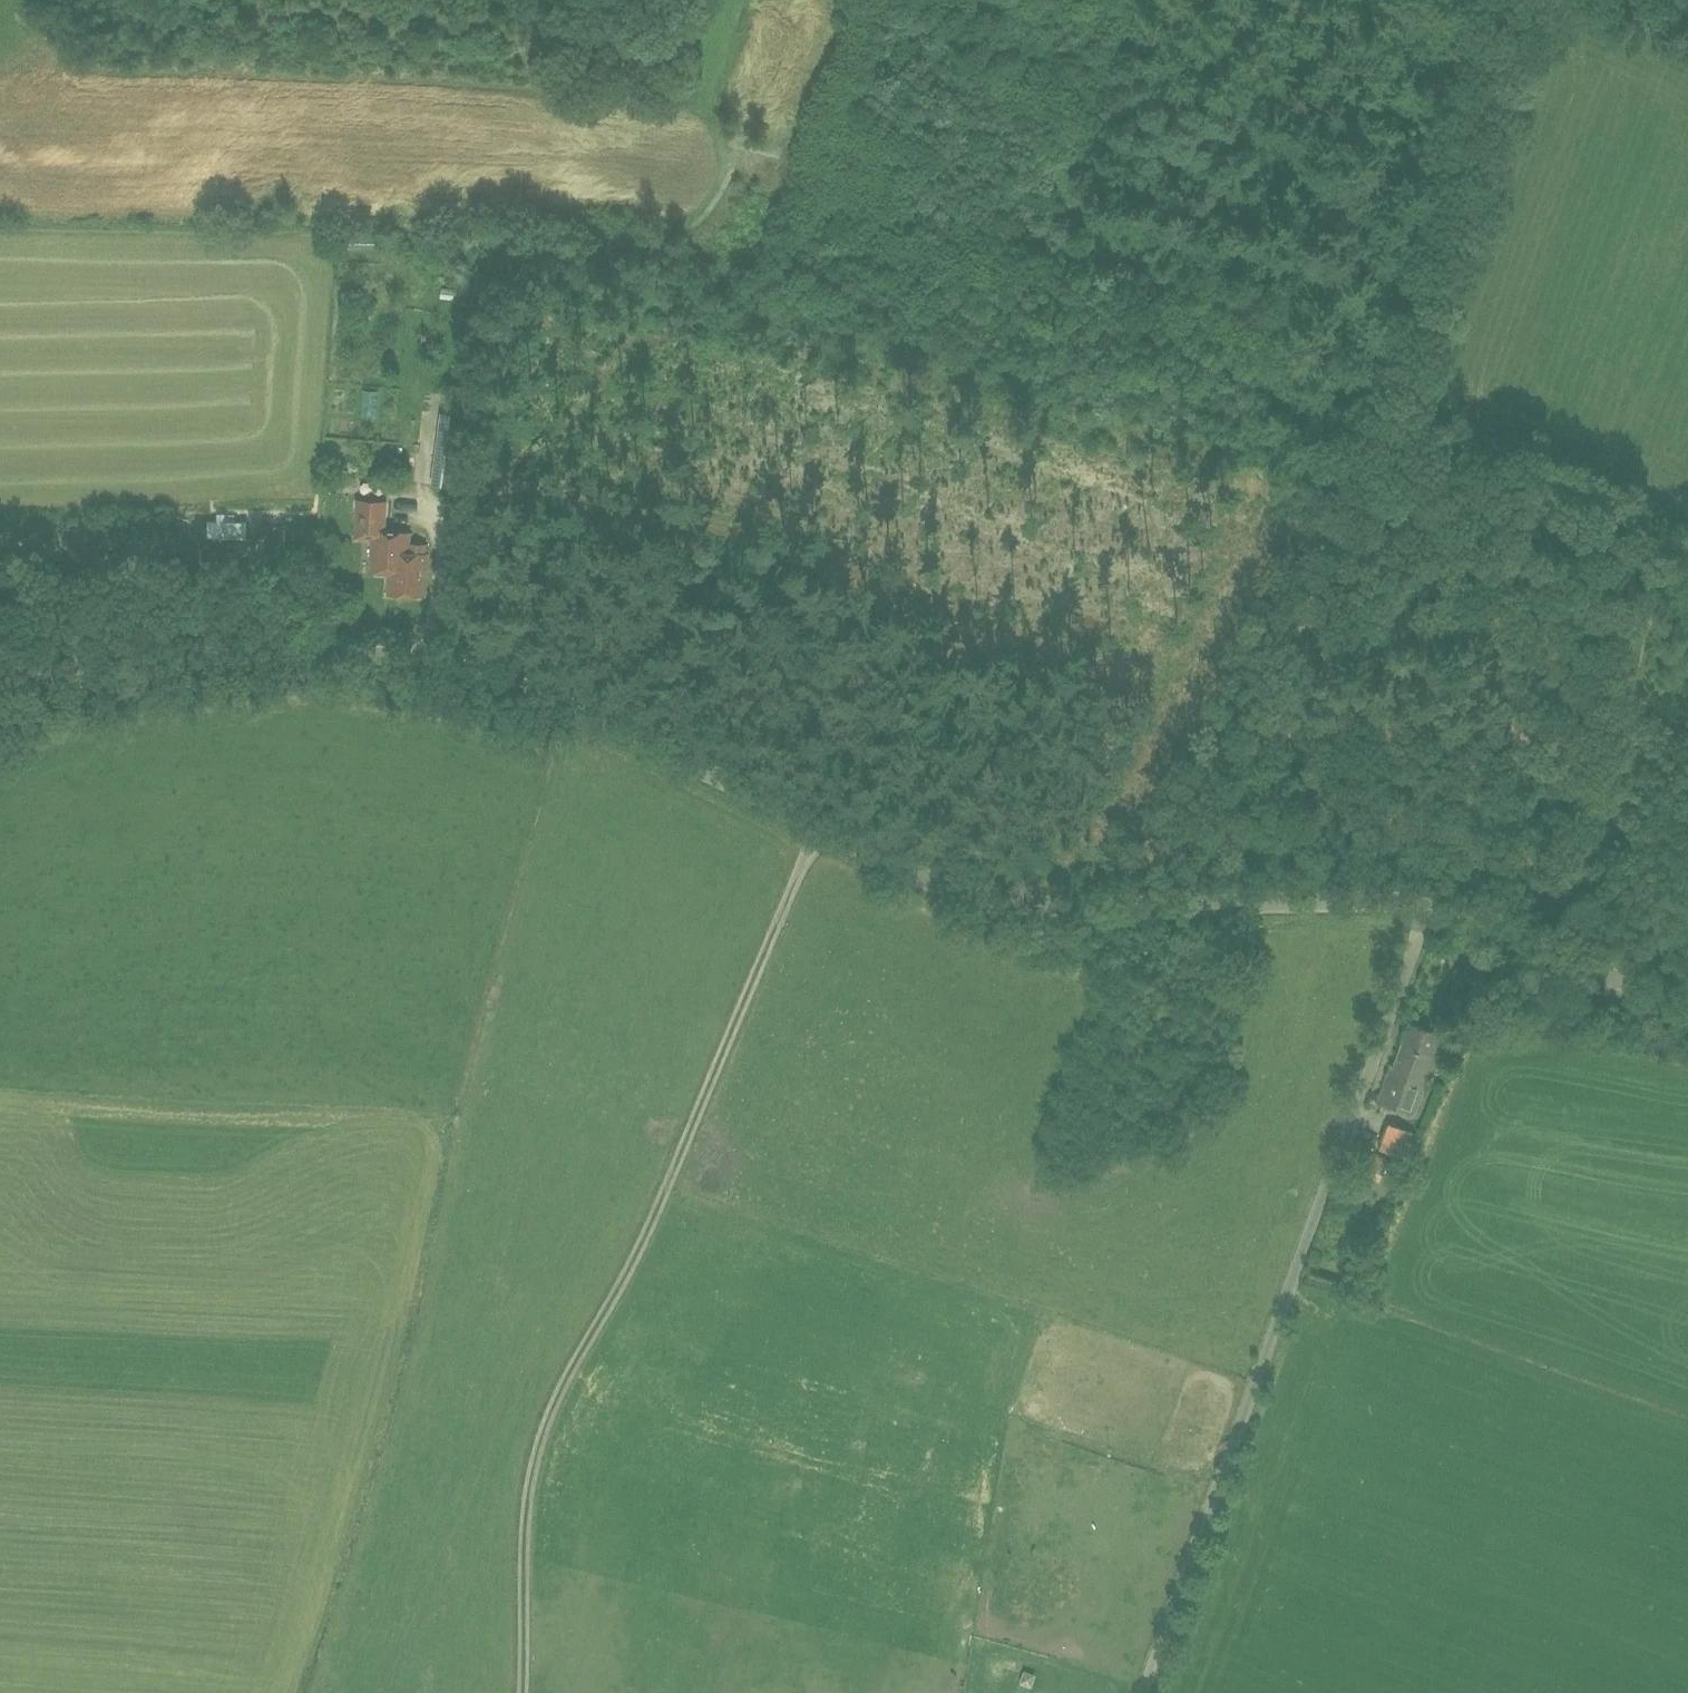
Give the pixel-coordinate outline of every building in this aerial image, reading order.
[(388,594),(426,596),(429,542),(410,542),(410,532),(386,531),(388,500),(357,498),(355,539),(372,540),(371,556),(373,556),(373,573),(375,573),(375,574),(389,575),(388,594)] [(1425,1079),(1441,1034),(1410,1023),(1394,1067),(1391,1066),(1379,1101),(1415,1114),(1428,1080),(1425,1079)] [(1389,1123),(1380,1149),(1407,1158),(1416,1132),(1389,1123)]
